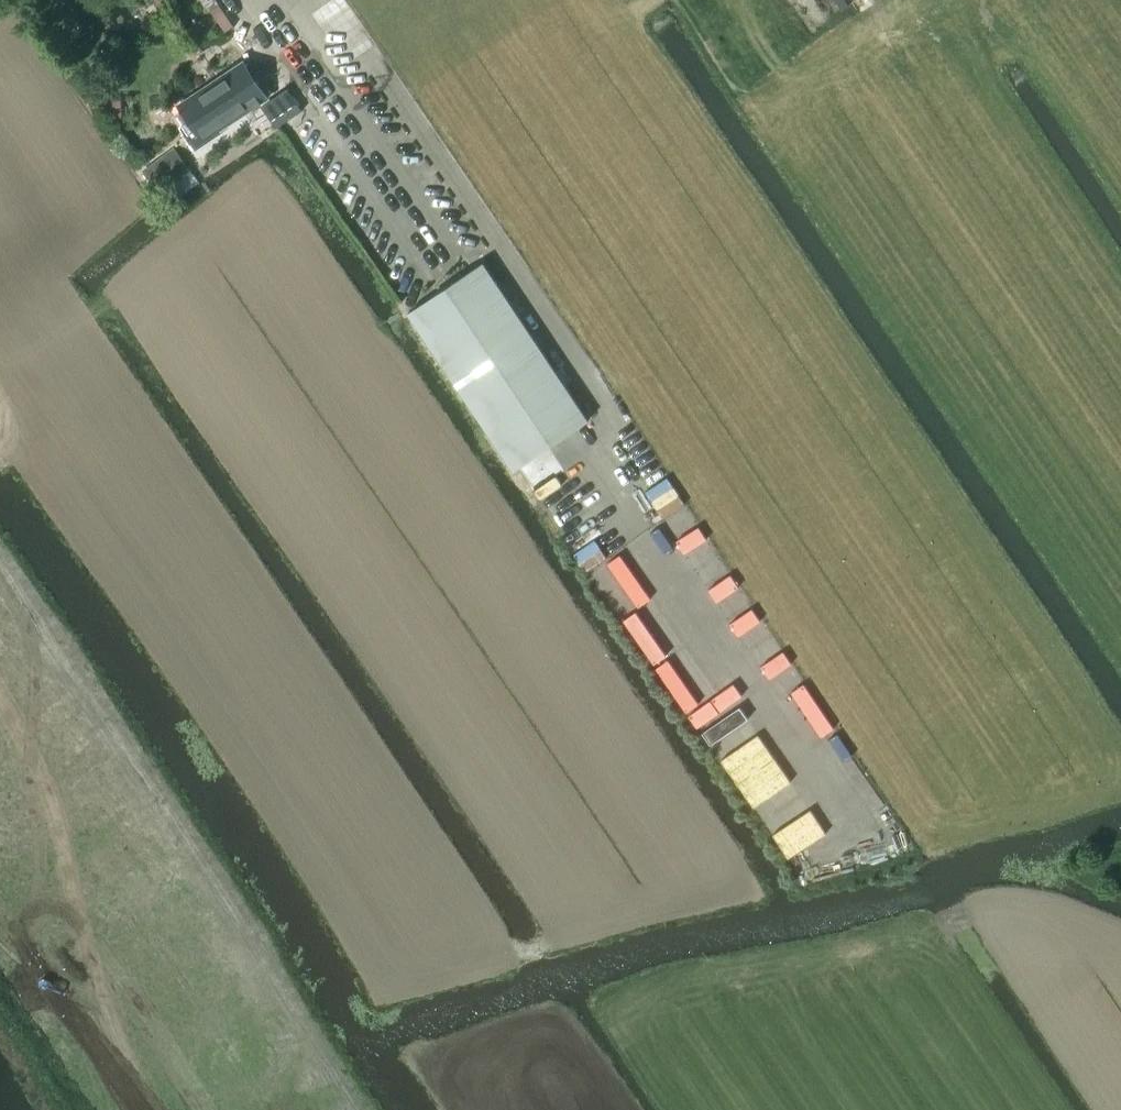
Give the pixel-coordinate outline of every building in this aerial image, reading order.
[(225,80),(180,110),(189,123),(182,127),(196,149),(220,133),(218,130),(265,99),(242,63),(222,76),(225,80)] [(159,193),(189,172),(173,150),(143,171),(159,193)] [(481,264),(414,310),(408,314),(464,396),(514,468),(586,418),(570,396),(481,264)]
